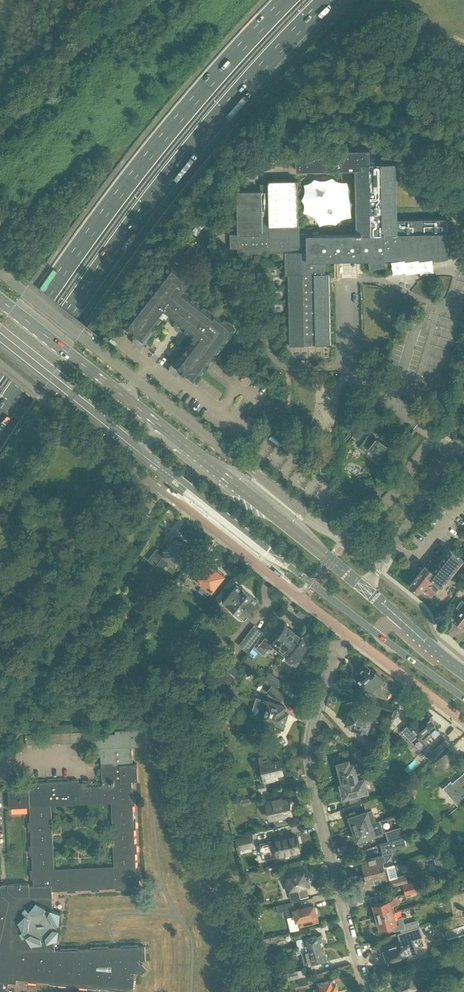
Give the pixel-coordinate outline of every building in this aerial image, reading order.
[(249,255),(249,253),(285,253),(286,275),(288,275),(290,345),(331,345),(329,274),(325,274),(325,261),(369,260),(370,269),(386,267),(385,260),(391,259),(391,260),(405,259),(405,260),(419,258),(419,260),(433,258),(433,260),(449,257),(447,233),(449,233),(447,218),(397,220),(396,163),(397,157),(382,156),(381,163),(369,163),(369,149),(338,150),(338,157),(326,157),(325,150),(295,151),(295,170),(355,169),(357,231),(356,231),(356,234),(309,235),(309,233),(302,234),(302,225),(301,225),(299,179),(270,180),(270,183),(260,183),(260,190),(236,191),(237,234),(230,234),(230,248),(237,248),(238,256),(249,255)] [(197,336),(176,364),(173,362),(170,365),(169,368),(170,371),(172,373),(174,374),(177,374),(180,373),(181,371),(195,381),(237,326),(214,308),(212,310),(186,290),(194,279),(172,261),(123,325),(136,334),(134,337),(133,340),(134,343),(136,345),(138,346),(141,346),(144,345),(156,328),(155,327),(166,312),(197,336)] [(260,372),(252,358),(243,362),(251,377),(260,372)] [(348,416),(343,422),(349,428),(355,422),(348,416)] [(360,426),(354,436),(360,440),(367,430),(360,426)] [(379,457),(388,446),(370,432),(360,447),(366,452),(369,449),(379,457)] [(164,555),(157,549),(149,560),(162,569),(170,559),(176,563),(189,548),(177,539),(173,544),(171,543),(167,549),(168,550),(164,555)] [(443,586),(460,563),(463,559),(451,548),(438,564),(431,559),(429,561),(428,560),(425,565),(425,566),(415,579),(412,577),(410,580),(412,582),(410,584),(420,592),(428,599),(431,595),(432,595),(440,584),(443,586)] [(205,564),(200,559),(197,558),(188,569),(190,571),(194,575),(192,577),(197,581),(196,584),(200,587),(199,588),(208,594),(210,591),(211,592),(224,575),(206,562),(205,564)] [(259,601),(237,584),(223,602),(245,619),(259,601)] [(463,601),(457,607),(462,611),(455,620),(463,626),(463,624),(463,602),(463,601)] [(126,620),(130,615),(123,610),(119,615),(126,620)] [(265,637),(259,645),(256,649),(265,655),(270,648),(272,649),(275,645),(284,653),(298,635),(284,624),(274,637),(276,639),(272,643),(265,637)] [(254,625),(239,645),(249,653),(264,632),(254,625)] [(85,646),(92,650),(100,638),(93,634),(85,646)] [(284,653),(287,655),(285,657),(296,665),(300,660),(298,659),(310,644),(307,642),(309,640),(303,636),(302,638),(298,635),(284,653)] [(239,672),(223,659),(216,668),(232,681),(239,672)] [(369,669),(365,665),(364,664),(362,664),(361,665),(360,666),(360,668),(361,669),(359,671),(360,673),(356,677),(357,679),(355,681),(357,683),(353,687),(357,690),(369,679),(373,683),(380,676),(376,672),(372,667),(371,668),(370,668),(369,669)] [(282,682),(270,672),(264,678),(276,688),(282,682)] [(272,685),(266,692),(279,703),(285,696),(272,685)] [(283,725),(284,722),(286,722),(288,717),(286,716),(287,713),(283,712),(285,706),(263,699),(257,717),(283,725)] [(387,711),(389,704),(381,701),(379,707),(387,711)] [(389,704),(387,711),(390,711),(388,716),(394,718),(398,707),(389,704)] [(346,725),(350,727),(349,728),(363,733),(364,732),(366,732),(367,733),(374,714),(358,708),(357,713),(351,711),(350,715),(346,725)] [(409,724),(402,730),(411,741),(418,735),(419,735),(423,739),(436,728),(433,724),(433,723),(432,722),(435,720),(431,716),(432,715),(428,711),(426,712),(424,710),(418,715),(412,721),(411,719),(408,721),(410,723),(409,724)] [(10,989),(8,989),(9,982),(16,983),(17,979),(28,980),(28,982),(37,983),(37,981),(50,982),(49,984),(66,986),(67,984),(79,985),(79,987),(96,989),(97,987),(109,988),(109,990),(126,991),(126,990),(133,991),(134,977),(131,976),(131,972),(143,974),(147,969),(143,965),(139,965),(139,961),(146,961),(145,946),(138,947),(138,945),(121,946),(121,948),(108,948),(108,946),(91,947),(91,949),(78,950),(78,948),(61,949),(61,950),(55,951),(54,940),(57,939),(58,940),(58,939),(59,928),(57,928),(57,923),(59,924),(60,913),(61,913),(61,912),(60,913),(53,909),(52,891),(67,890),(68,892),(76,892),(76,889),(92,889),(92,891),(100,890),(100,888),(116,887),(116,889),(124,889),(124,887),(140,886),(140,878),(141,878),(141,874),(140,875),(140,869),(135,869),(134,853),(138,853),(137,844),(134,844),(133,829),(137,829),(136,820),(133,820),(132,805),(135,805),(135,796),(131,796),(131,781),(138,781),(137,764),(133,764),(132,746),(142,746),(141,743),(151,742),(150,725),(130,726),(130,729),(115,730),(115,733),(92,734),(93,748),(94,748),(94,757),(101,756),(102,785),(86,786),(86,788),(79,788),(78,780),(29,782),(12,783),(13,789),(9,790),(10,807),(30,806),(30,822),(29,822),(29,830),(31,830),(32,846),(30,846),(30,854),(32,854),(33,870),(31,870),(31,878),(33,878),(34,885),(29,886),(29,883),(8,884),(8,890),(3,895),(0,894),(0,991),(10,991),(10,989)] [(366,759),(371,764),(374,755),(365,745),(359,750),(366,758),(366,759)] [(365,769),(368,777),(378,775),(364,758),(359,762),(365,769)] [(260,762),(263,773),(259,774),(261,781),(277,777),(277,773),(283,772),(280,760),(272,761),(272,759),(260,762)] [(350,765),(348,761),(338,764),(343,784),(358,780),(364,778),(363,779),(361,772),(356,773),(354,764),(350,765)] [(453,783),(451,781),(448,784),(443,788),(459,807),(463,802),(463,773),(453,783)] [(372,789),(369,778),(364,779),(364,778),(358,780),(343,784),(340,784),(344,798),(368,791),(367,790),(372,789)] [(406,786),(401,782),(395,787),(400,792),(406,786)] [(266,783),(265,783),(238,789),(239,795),(267,788),(266,783)] [(403,791),(405,798),(415,795),(413,789),(403,791)] [(264,792),(240,796),(241,801),(250,800),(265,797),(264,792)] [(264,804),(265,808),(268,807),(270,819),(274,818),(275,825),(289,822),(287,815),(292,813),(289,798),(282,799),(281,797),(273,799),(273,801),(264,804)] [(366,809),(377,806),(374,799),(364,803),(366,809)] [(349,817),(353,829),(377,821),(373,809),(357,814),(355,810),(349,813),(350,817),(349,817)] [(377,821),(353,829),(357,841),(358,841),(359,845),(366,842),(364,838),(384,832),(380,820),(377,821)] [(389,840),(404,835),(405,835),(404,829),(394,832),(393,830),(387,832),(389,840)] [(240,850),(255,846),(252,834),(237,838),(240,850)] [(291,837),(291,834),(274,838),(275,841),(260,844),(263,858),(274,855),(274,856),(300,850),(299,848),(301,848),(298,837),(297,838),(297,836),(291,837)] [(365,873),(384,867),(383,862),(387,860),(392,854),(390,849),(398,847),(407,845),(404,835),(389,840),(381,843),(382,848),(383,855),(362,861),(365,873)] [(398,877),(395,865),(384,868),(384,867),(365,873),(368,885),(389,879),(391,886),(407,881),(406,875),(398,877)] [(298,872),(297,870),(292,871),(292,873),(285,875),(289,891),(291,900),(301,898),(298,889),(309,886),(305,871),(299,872),(298,871),(298,872)] [(406,895),(426,889),(424,879),(403,884),(406,895)] [(377,916),(395,911),(393,904),(399,902),(397,895),(388,898),(389,900),(374,904),(377,916)] [(278,912),(294,908),(293,902),(277,906),(278,912)] [(294,910),(298,926),(317,922),(315,914),(316,914),(315,907),(314,908),(313,906),(294,910)] [(402,932),(415,927),(420,926),(418,919),(405,923),(403,916),(398,918),(397,919),(395,911),(377,916),(380,929),(391,926),(391,929),(394,928),(395,930),(401,929),(402,932)] [(310,927),(294,931),(296,939),(311,936),(310,927)] [(293,949),(294,954),(306,951),(324,947),(321,935),(303,939),(305,946),(293,949)] [(389,964),(397,961),(397,959),(406,956),(401,941),(394,943),(394,945),(384,949),(389,964)] [(306,951),(294,954),(294,955),(302,953),(305,967),(310,966),(310,964),(327,960),(324,947),(306,951)] [(271,963),(274,957),(268,954),(265,960),(271,963)] [(284,981),(307,976),(308,975),(307,969),(283,975),(284,981)] [(312,981),(324,978),(323,972),(311,975),(312,981)] [(417,988),(413,980),(417,978),(415,974),(395,983),(399,991),(410,991),(417,988)] [(299,986),(308,984),(306,976),(297,978),(299,986)] [(333,979),(317,983),(318,988),(314,989),(314,991),(334,991),(338,991),(336,984),(334,984),(333,979)]
